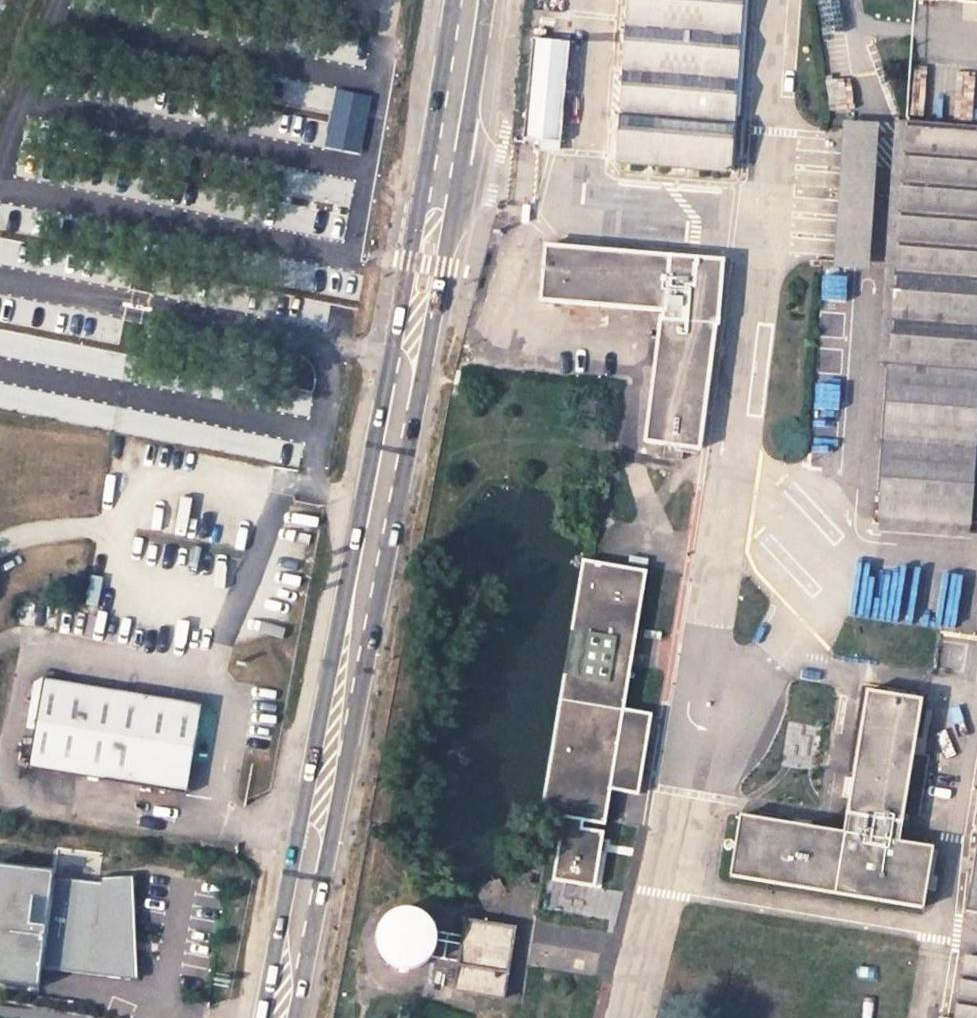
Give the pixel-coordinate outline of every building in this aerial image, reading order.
[(617,164),(731,173),(742,0),(629,0),(617,164)] [(533,40),(524,140),(561,144),(571,43),(533,40)] [(360,159),(377,94),(334,83),(317,148),(360,159)] [(845,124),(836,270),(871,273),(880,126),(845,124)] [(880,519),(971,527),(976,441),(976,136),(907,132),(880,519)] [(723,263),(545,248),(540,303),(664,313),(663,320),(661,320),(646,443),(667,446),(666,457),(680,460),(681,455),(676,454),(677,447),(701,451),(716,325),(718,325),(723,263)] [(564,818),(554,880),(594,887),(604,833),(582,829),(583,821),(604,825),(611,789),(639,794),(651,716),(623,712),(646,573),(584,563),(543,814),(564,818)] [(939,576),(872,568),(867,615),(934,623),(939,576)] [(187,789),(210,776),(223,702),(62,676),(56,711),(42,709),(39,731),(52,733),(47,765),(187,789)] [(742,818),(733,878),(923,909),(933,850),(899,845),(922,702),(868,693),(844,835),(742,818)] [(210,776),(187,789),(207,793),(210,776)] [(967,911),(976,913),(976,850),(967,911)] [(117,944),(116,944),(116,943),(116,932),(126,932),(125,877),(94,877),(93,882),(48,874),(31,964),(108,979),(109,979),(110,979),(111,979),(112,979),(113,979),(114,978),(115,978),(116,978),(117,978),(118,977),(119,977),(119,976),(120,976),(121,975),(122,975),(122,974),(123,974),(123,973),(124,973),(124,972),(125,972),(125,971),(126,971),(126,970),(126,969),(127,969),(127,968),(127,967),(128,966),(128,965),(128,964),(128,963),(128,962),(128,961),(128,960),(128,959),(128,958),(128,957),(128,956),(128,955),(127,954),(127,953),(126,952),(126,951),(125,950),(124,949),(123,948),(122,947),(121,946),(120,946),(120,945),(119,945),(118,944),(117,944)] [(381,918),(384,972),(453,969),(450,915),(381,918)] [(467,922),(455,992),(504,1001),(516,929),(467,922)] [(957,1017),(976,1017),(976,959),(966,957),(957,1017)]
